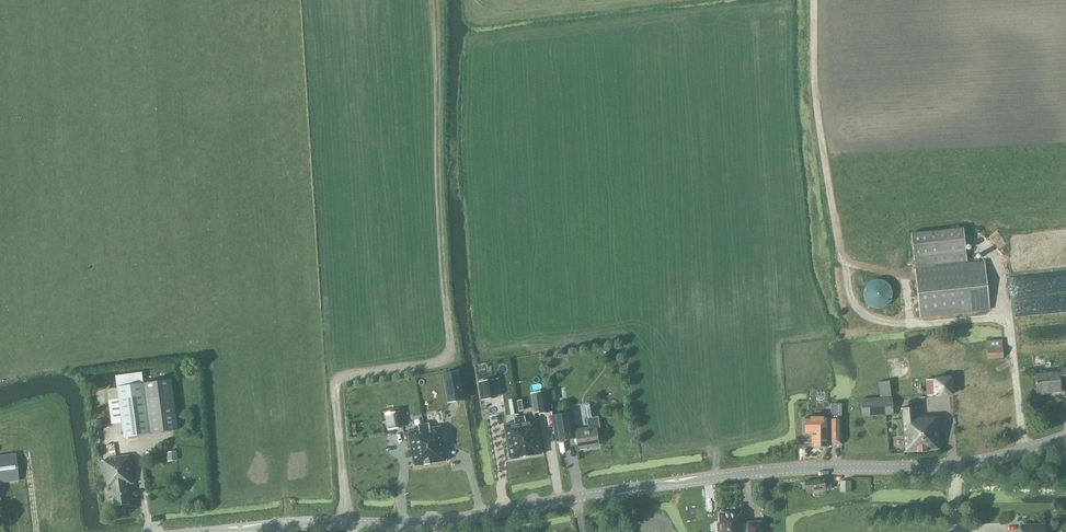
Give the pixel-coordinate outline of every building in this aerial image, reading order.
[(964,227),(911,233),(920,317),(990,309),(985,261),(968,262),(964,227)] [(894,294),(894,293),(893,290),(893,288),(890,284),(888,283),(886,281),(884,281),(881,280),(879,280),(876,281),(873,283),(870,286),(870,288),(869,290),(868,293),(869,297),(870,300),(872,302),(875,304),(878,305),(880,306),(883,305),(886,305),(890,302),(892,300),(893,298),(894,294)] [(1004,339),(987,340),(988,359),(1005,357),(1004,339)] [(1065,382),(1065,367),(1057,368),(1057,371),(1034,373),(1036,394),(1061,391),(1060,382),(1065,382)] [(117,380),(118,387),(123,422),(125,436),(151,433),(178,429),(172,379),(144,382),(143,371),(117,375),(117,380)] [(451,388),(461,387),(459,372),(449,374),(451,388)] [(934,379),(926,380),(928,395),(935,395),(952,394),(951,378),(934,379)] [(501,395),(498,379),(483,381),(486,399),(496,398),(495,396),(501,395)] [(880,383),(882,397),(892,396),(890,381),(880,383)] [(538,414),(549,412),(547,397),(536,398),(538,412),(538,414)] [(864,416),(895,415),(894,398),(863,400),(864,416)] [(113,420),(113,409),(105,409),(104,420),(113,420)] [(918,416),(918,409),(904,410),(905,453),(940,452),(938,417),(927,417),(927,416),(918,416)] [(401,416),(400,411),(391,413),(394,429),(400,428),(403,428),(401,416)] [(577,439),(579,449),(600,446),(597,428),(600,427),(598,416),(587,418),(588,429),(576,431),(574,431),(572,418),(571,414),(559,416),(554,417),(558,443),(575,440),(575,439),(577,439)] [(541,455),(542,454),(542,453),(536,420),(525,421),(525,416),(519,417),(514,418),(515,423),(504,425),(509,459),(509,460),(511,460),(511,459),(526,457),(541,454),(541,455)] [(809,416),(806,416),(806,432),(812,432),(812,445),(827,445),(828,425),(831,425),(831,419),(828,419),(828,416),(824,416),(809,416)] [(831,446),(827,446),(827,456),(842,456),(842,452),(841,452),(841,420),(831,419),(831,446)] [(413,465),(414,467),(415,466),(416,466),(445,461),(446,461),(446,460),(441,426),(430,428),(429,423),(418,425),(419,430),(408,432),(409,438),(414,465),(413,465)] [(175,452),(166,452),(167,462),(176,461),(175,452)] [(20,480),(17,453),(0,455),(0,482),(20,480)] [(134,483),(130,455),(111,457),(111,459),(103,459),(107,486),(113,486),(115,505),(130,503),(128,484),(134,483)] [(514,470),(505,472),(506,478),(516,476),(514,470)] [(832,489),(831,483),(825,484),(825,479),(806,482),(808,492),(832,489)] [(850,492),(851,481),(840,481),(840,492),(850,492)] [(720,514),(721,523),(717,523),(718,531),(720,531),(722,531),(763,531),(762,521),(748,522),(748,523),(742,524),(741,512),(720,514)]
